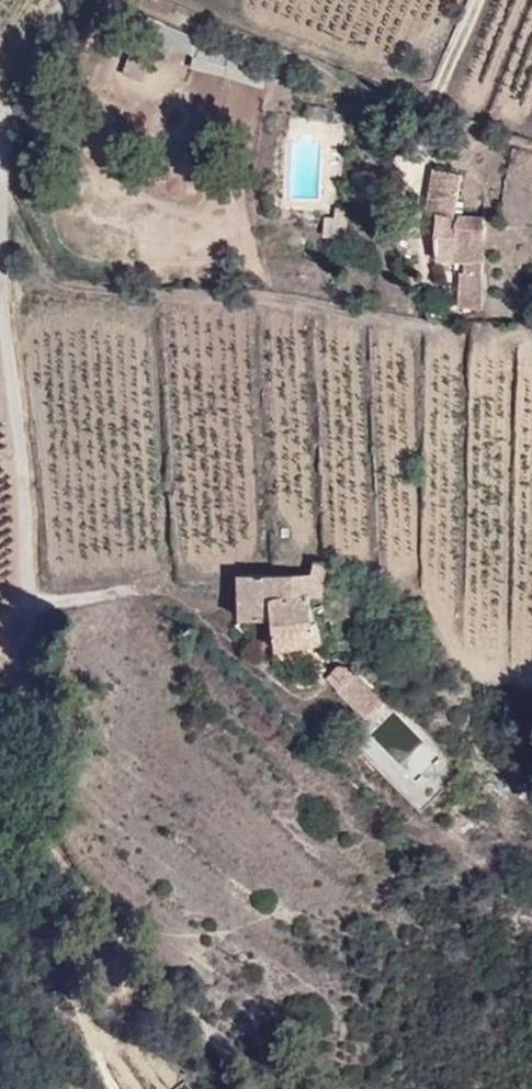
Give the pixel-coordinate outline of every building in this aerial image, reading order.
[(509,235),(491,171),(454,168),(446,224),(464,264),(488,317),(509,316),(509,235)] [(348,238),(348,210),(322,210),(321,238),(348,238)] [(354,644),(352,560),(251,576),(269,624),(309,663),(354,644)]
